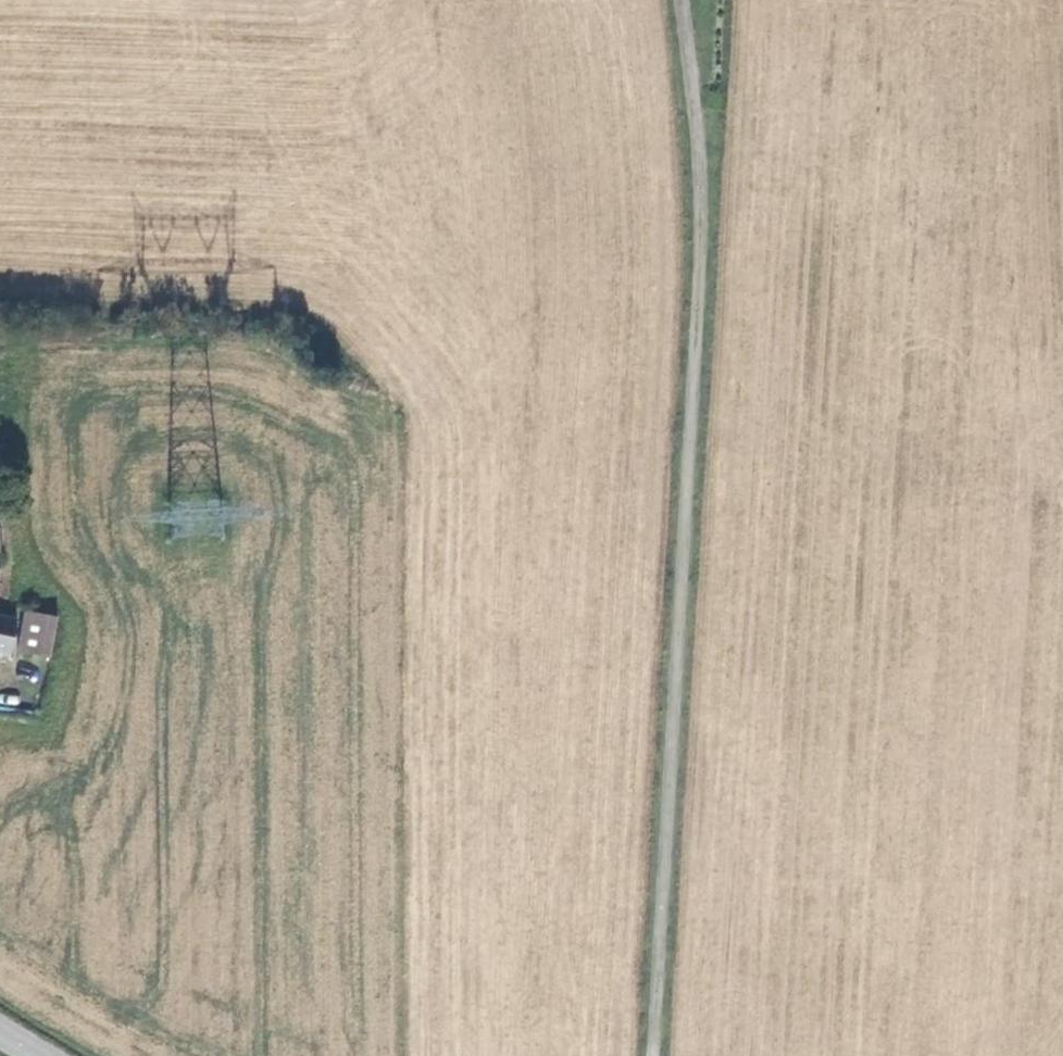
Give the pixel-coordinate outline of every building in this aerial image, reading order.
[(16,653),(22,618),(0,616),(0,650),(16,653)]
